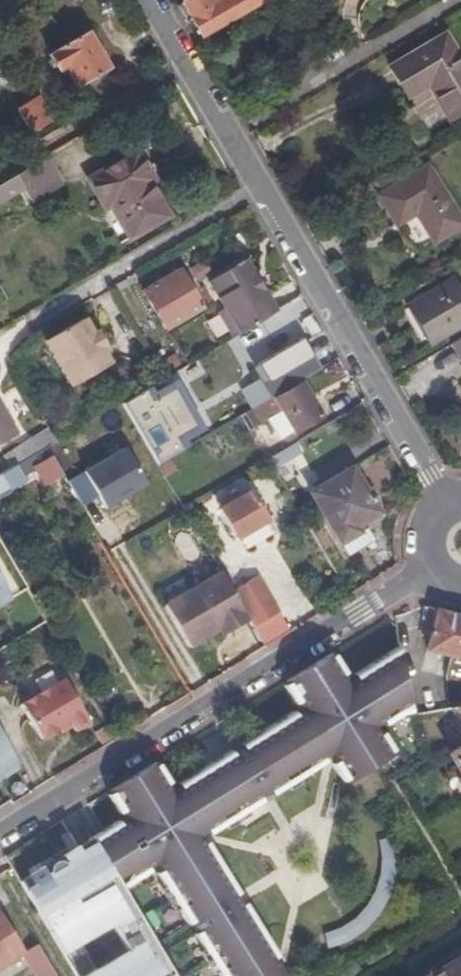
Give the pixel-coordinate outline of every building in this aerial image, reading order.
[(175,1),(185,19),(190,16),(200,32),(255,0),(177,0),(175,1)] [(63,65),(74,85),(107,67),(86,31),(47,52),(57,69),(63,65)] [(390,64),(407,93),(427,82),(449,117),(460,110),(460,60),(445,33),(390,64)] [(38,123),(26,102),(9,111),(21,133),(38,123)] [(166,214),(148,182),(142,172),(147,169),(137,151),(88,179),(104,207),(108,204),(127,236),(166,214)] [(21,186),(29,198),(60,182),(44,155),(0,181),(0,198),(21,186)] [(428,164),(379,192),(392,217),(412,207),(429,237),(460,219),(428,164)] [(153,180),(147,169),(142,172),(148,182),(153,180)] [(231,335),(275,309),(244,259),(208,281),(223,306),(217,310),(231,335)] [(177,268),(141,289),(163,328),(201,307),(177,268)] [(403,307),(423,342),(460,320),(460,299),(450,280),(403,307)] [(40,341),(67,386),(106,362),(98,347),(101,345),(92,330),(88,332),(79,317),(40,341)] [(450,340),(460,356),(460,358),(460,334),(452,339),(450,340)] [(260,402),(319,366),(300,336),(255,362),(262,375),(249,383),(260,402)] [(447,378),(457,361),(442,352),(432,369),(447,378)] [(300,382),(274,397),(285,415),(289,413),(296,426),(319,412),(300,382)] [(120,401),(155,463),(182,447),(176,437),(196,425),(172,385),(149,398),(143,387),(120,401)] [(0,415),(0,442),(15,433),(4,414),(0,416),(0,415)] [(296,475),(303,487),(316,480),(296,443),(270,457),(283,482),(296,475)] [(127,446),(86,470),(100,495),(108,508),(149,484),(127,446)] [(60,473),(49,454),(32,464),(43,482),(60,473)] [(21,481),(12,465),(0,472),(0,494),(21,481)] [(365,488),(350,465),(309,490),(345,552),(373,538),(362,519),(377,510),(371,499),(377,496),(370,485),(365,488)] [(100,495),(86,470),(70,480),(85,504),(100,495)] [(234,535),(263,519),(247,489),(237,495),(234,490),(223,495),(226,500),(217,505),(234,535)] [(184,553),(195,548),(186,529),(174,534),(184,553)] [(0,545),(0,601),(25,586),(0,545)] [(230,592),(219,573),(192,589),(162,605),(171,620),(185,644),(186,646),(215,630),(227,623),(232,630),(247,620),(230,592)] [(256,577),(230,592),(247,620),(251,627),(277,612),(256,577)] [(435,607),(426,647),(453,654),(452,660),(460,662),(460,614),(435,607)] [(277,612),(251,627),(262,646),(287,631),(288,630),(277,612)] [(219,638),(232,630),(227,623),(215,630),(219,638)] [(342,789),(390,759),(389,756),(391,754),(380,737),(378,738),(373,731),(378,728),(375,722),(389,724),(390,727),(405,718),(390,641),(351,671),(353,674),(346,678),(342,671),(344,670),(332,651),(330,652),(328,650),(282,679),(284,681),(281,683),(293,701),(296,700),(300,707),(293,711),(291,709),(184,776),(185,778),(178,782),(174,776),(177,774),(165,756),(162,757),(161,755),(115,783),(117,786),(114,788),(126,807),(128,805),(132,812),(117,822),(116,819),(88,836),(118,888),(148,871),(147,868),(154,864),(158,871),(155,872),(185,920),(188,919),(193,929),(191,930),(217,975),(285,975),(273,958),(276,956),(252,920),(249,922),(231,892),(234,890),(204,838),(201,839),(199,832),(206,833),(208,835),(321,767),(319,764),(326,760),(330,767),(328,769),(338,787),(340,786),(342,789)] [(39,736),(57,726),(68,719),(71,725),(74,730),(90,720),(63,676),(27,697),(22,703),(39,736)] [(450,711),(460,729),(460,708),(450,711)] [(443,714),(460,743),(460,729),(450,711),(443,714)] [(68,719),(57,726),(61,731),(71,725),(68,719)] [(0,739),(0,772),(13,764),(0,739)] [(442,758),(457,782),(460,788),(460,746),(442,758)] [(457,782),(450,785),(460,802),(460,788),(457,782)] [(118,888),(88,836),(78,841),(77,839),(62,847),(66,854),(58,859),(56,857),(54,855),(51,855),(49,855),(46,856),(44,857),(43,860),(42,862),(42,865),(43,867),(33,873),(29,867),(15,876),(73,975),(168,975),(118,888)] [(378,870),(392,871),(394,840),(380,839),(378,870)] [(0,917),(0,964),(21,950),(0,917)] [(34,942),(21,950),(37,975),(54,975),(34,942)] [(445,966),(428,975),(460,975),(460,957),(445,966)] [(419,975),(428,975),(445,966),(442,960),(418,974),(419,975)]
